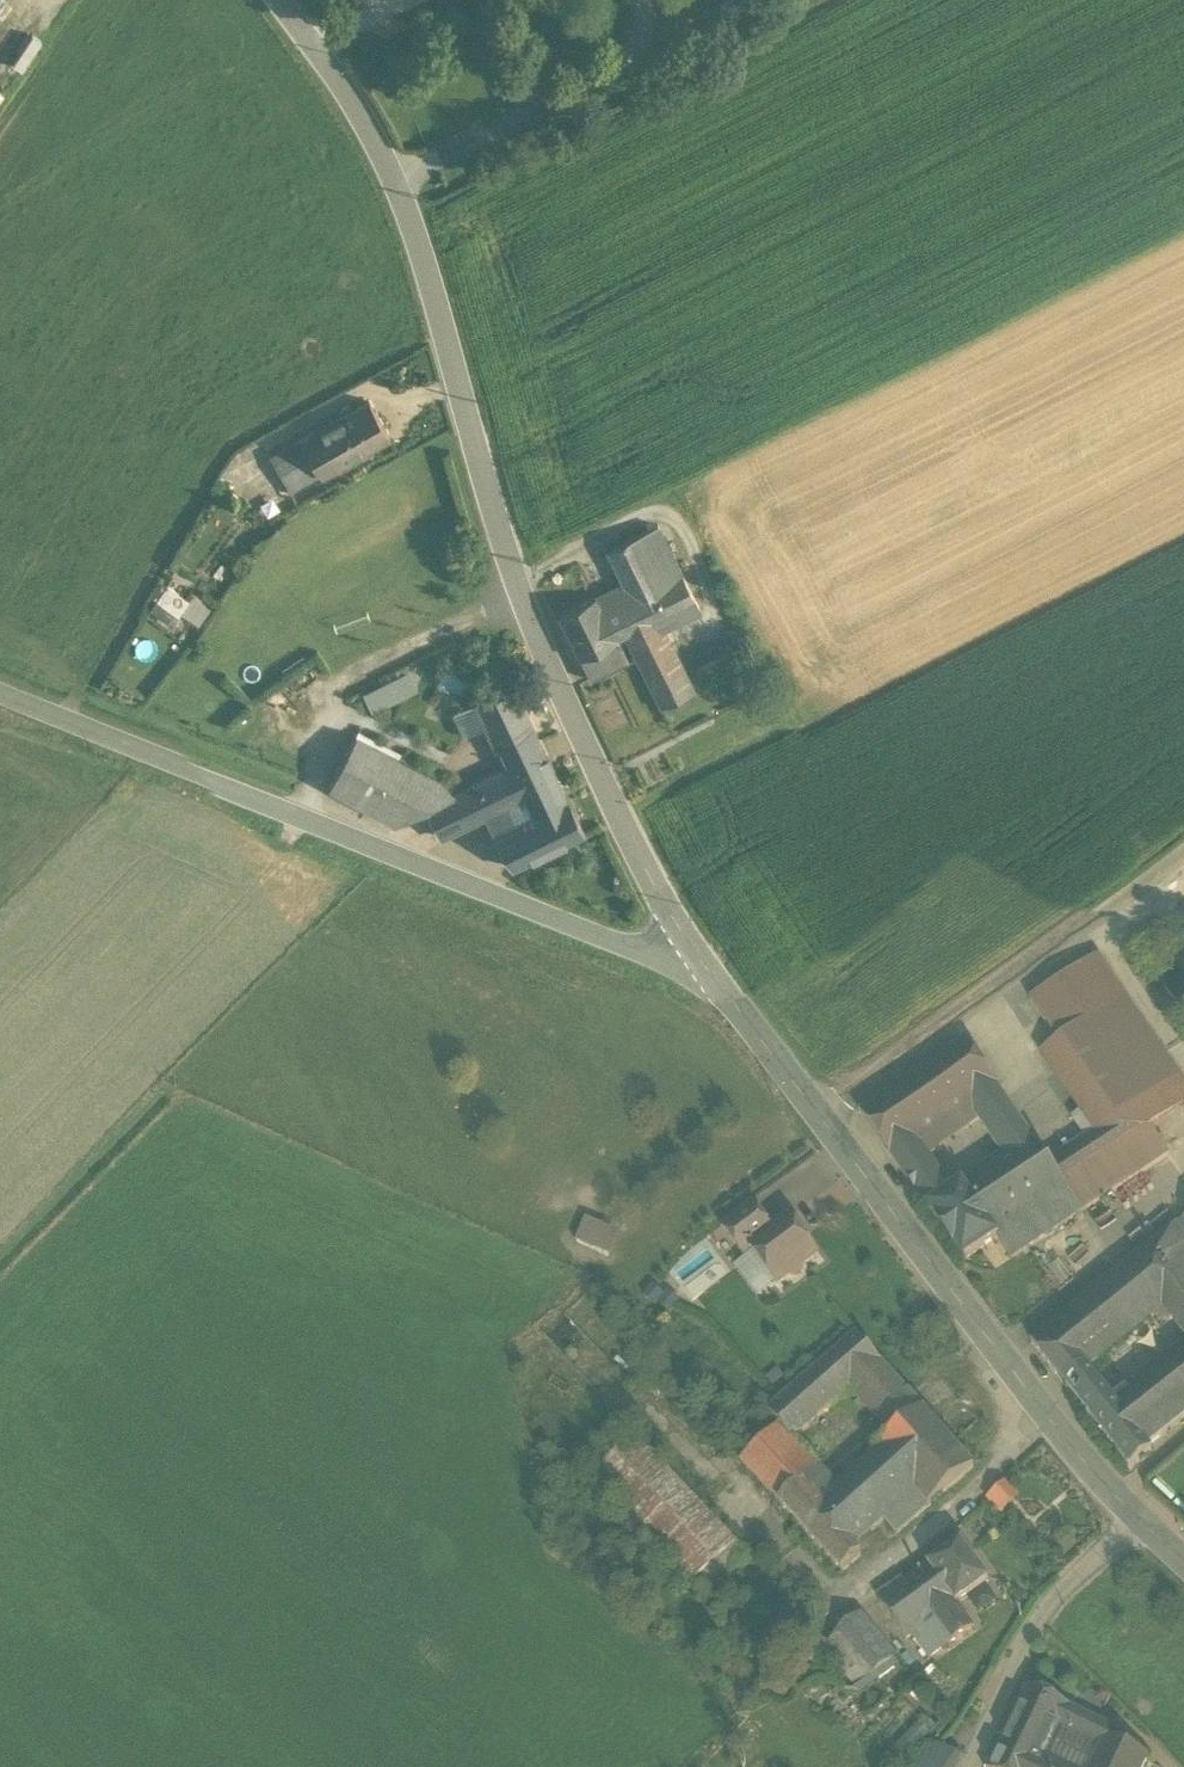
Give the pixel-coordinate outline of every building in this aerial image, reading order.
[(370,398),(326,423),(338,444),(346,458),(390,433),(370,398)] [(338,444),(326,423),(299,439),(311,459),(338,444)] [(311,459),(299,439),(271,454),(291,489),(346,458),(338,444),(311,459)] [(660,522),(608,546),(616,562),(611,564),(615,573),(620,570),(625,583),(645,624),(655,619),(659,628),(700,608),(660,522)] [(150,595),(199,621),(208,603),(159,577),(150,595)] [(625,583),(561,613),(581,655),(591,677),(627,662),(616,637),(626,633),(645,624),(625,583)] [(645,624),(626,633),(660,707),(690,693),(659,628),(655,619),(645,624)] [(397,675),(380,683),(388,700),(405,691),(397,675)] [(510,682),(475,698),(496,743),(506,763),(542,747),(510,682)] [(496,743),(475,698),(454,707),(476,753),(496,743)] [(444,771),(355,733),(329,785),(392,819),(423,804),(423,803),(453,789),(444,771)] [(506,763),(506,764),(474,779),(489,810),(525,793),(533,810),(565,795),(542,747),(506,763)] [(453,789),(423,803),(423,804),(438,835),(489,810),(474,779),(453,789)] [(533,810),(532,810),(494,828),(512,865),(582,831),(565,795),(533,810)] [(1098,957),(1030,1002),(1057,1043),(1081,1028),(1088,1023),(1126,998),(1098,957)] [(1126,998),(1088,1023),(1129,1082),(1158,1124),(1183,1106),(1183,1082),(1126,998)] [(1088,1023),(1081,1028),(1057,1043),(1041,1054),(1081,1113),(1129,1082),(1088,1023)] [(964,1042),(860,1115),(927,1212),(951,1196),(924,1157),(980,1117),(1005,1100),(964,1042)] [(1107,1167),(997,1239),(1011,1260),(1169,1155),(1151,1128),(1158,1124),(1129,1082),(1081,1113),(1073,1119),(1086,1139),(1087,1139),(1107,1167)] [(1049,1165),(1005,1100),(980,1117),(1011,1161),(954,1200),(986,1247),(997,1239),(1107,1167),(1087,1139),(1086,1139),(1049,1165)] [(954,1200),(951,1196),(927,1212),(962,1263),(986,1247),(954,1200)] [(752,1206),(721,1229),(744,1260),(752,1254),(749,1251),(772,1233),(752,1206)] [(618,1234),(586,1219),(575,1244),(607,1258),(618,1234)] [(789,1220),(772,1233),(749,1251),(752,1254),(777,1286),(788,1278),(795,1279),(800,1274),(802,1267),(816,1256),(789,1220)] [(1032,1344),(1086,1415),(1108,1399),(1098,1384),(1088,1373),(1107,1358),(1108,1358),(1164,1311),(1183,1336),(1183,1220),(1032,1344)] [(909,1393),(859,1333),(824,1364),(850,1392),(877,1420),(909,1393)] [(1112,1403),(1148,1449),(1183,1421),(1183,1345),(1112,1403)] [(1107,1358),(1088,1373),(1098,1384),(1117,1371),(1107,1358)] [(824,1364),(770,1411),(782,1425),(783,1425),(796,1439),(850,1392),(824,1364)] [(909,1393),(877,1420),(892,1436),(923,1410),(909,1393)] [(1112,1403),(1108,1399),(1086,1415),(1130,1471),(1152,1454),(1148,1449),(1112,1403)] [(974,1470),(923,1410),(892,1436),(876,1450),(878,1453),(927,1510),(974,1470)] [(878,1453),(839,1488),(796,1439),(783,1425),(782,1425),(741,1462),(780,1504),(802,1485),(857,1547),(885,1523),(896,1536),(927,1510),(878,1453)] [(735,1547),(639,1437),(595,1475),(691,1585),(710,1568),(735,1547)] [(1004,1483),(985,1501),(1000,1517),(1019,1499),(1004,1483)] [(857,1547),(802,1485),(780,1504),(841,1574),(862,1556),(855,1549),(857,1547)] [(961,1542),(928,1566),(955,1603),(956,1602),(958,1604),(990,1581),(961,1542)] [(955,1603),(928,1566),(904,1584),(935,1627),(950,1647),(975,1628),(958,1604),(956,1602),(955,1603)] [(935,1627),(904,1584),(880,1601),(908,1640),(912,1637),(925,1628),(928,1632),(935,1627)] [(895,1660),(861,1615),(837,1633),(872,1678),(895,1660)] [(925,1628),(912,1637),(930,1661),(950,1647),(935,1627),(928,1632),(925,1628)] [(872,1678),(837,1633),(832,1639),(826,1649),(858,1689),(872,1678)] [(822,1634),(809,1655),(819,1661),(826,1649),(832,1639),(822,1634)] [(1082,1714),(1025,1686),(1007,1724),(1052,1746),(1061,1727),(1073,1733),(1082,1714)] [(1111,1729),(1082,1714),(1073,1733),(1098,1746),(1098,1745),(1103,1743),(1106,1737),(1107,1738),(1111,1729)] [(1007,1724),(986,1766),(1042,1766),(1046,1758),(1052,1746),(1007,1724)] [(1061,1727),(1052,1746),(1046,1758),(1064,1766),(1091,1766),(1103,1743),(1098,1745),(1098,1746),(1073,1733),(1061,1727)] [(1106,1737),(1103,1743),(1091,1766),(1145,1766),(1149,1758),(1107,1738),(1106,1737)] [(918,1766),(955,1766),(962,1757),(938,1746),(918,1766)] [(1046,1758),(1042,1766),(1064,1766),(1046,1758)]
